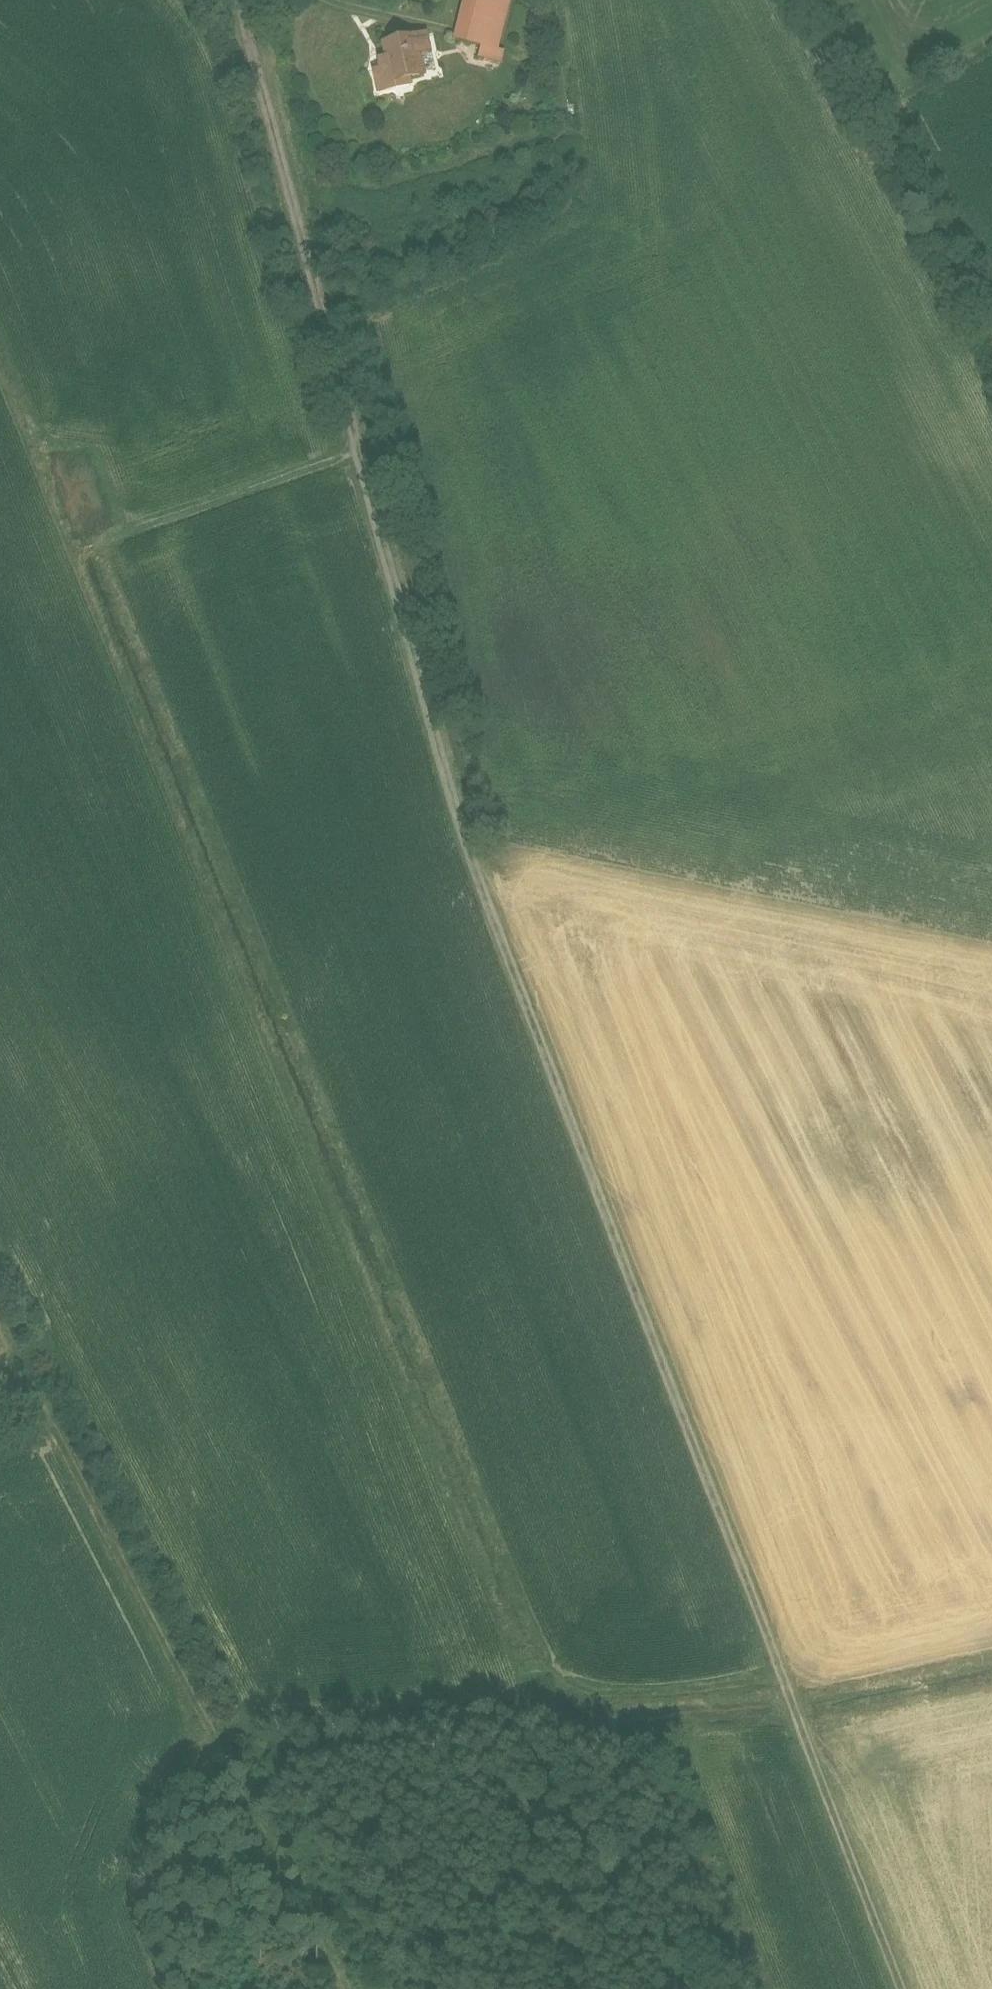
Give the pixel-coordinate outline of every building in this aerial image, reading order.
[(457,36),(486,44),(483,56),(506,62),(510,49),(502,47),(515,0),(467,0),(457,36)] [(431,31),(385,40),(388,54),(381,55),(384,67),(377,69),(381,90),(416,83),(415,75),(429,72),(425,51),(435,49),(431,31)]
